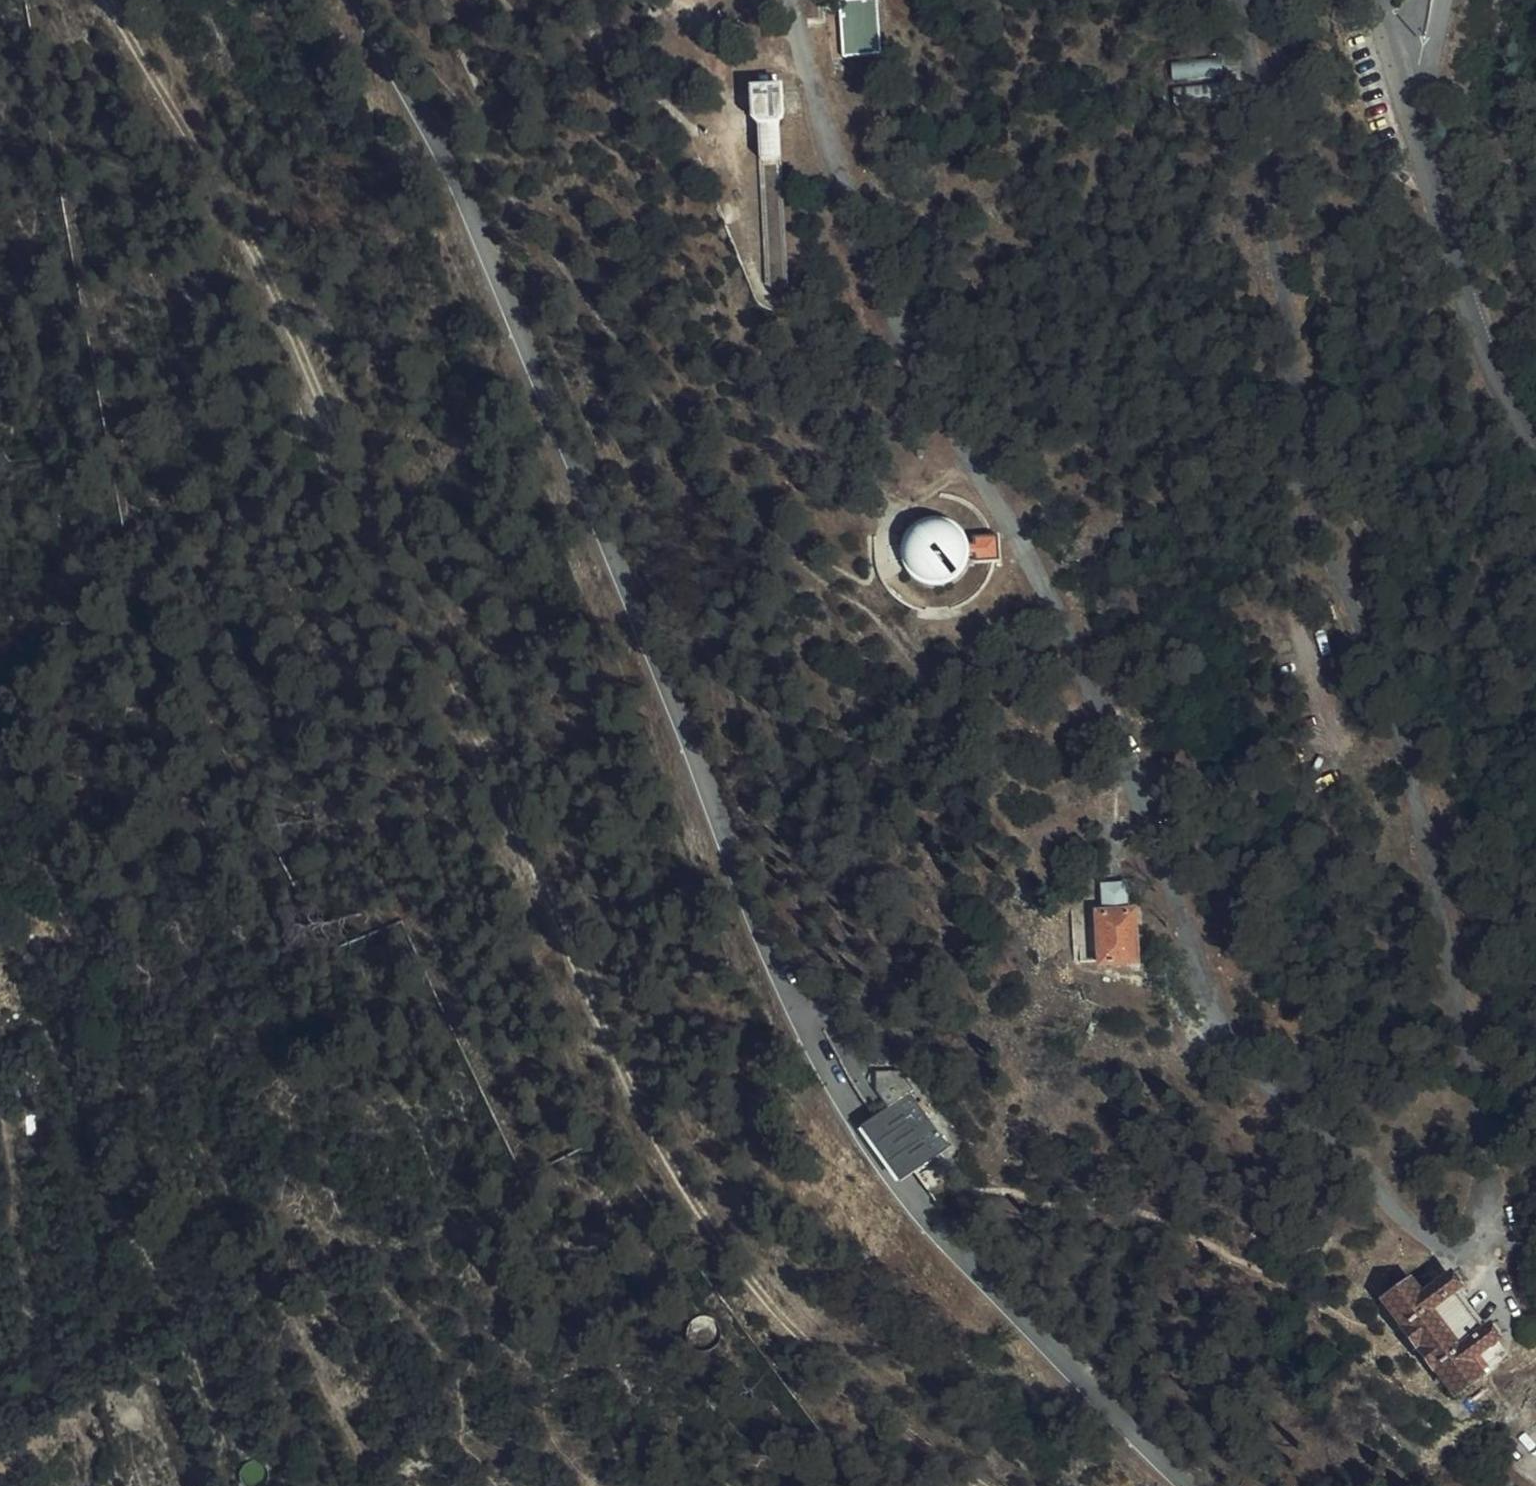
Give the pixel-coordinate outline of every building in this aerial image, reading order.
[(880,53),(876,0),(843,0),(836,1),(837,18),(840,57),(880,53)] [(1221,60),(1174,63),(1175,81),(1222,79),(1221,60)] [(1222,84),(1175,86),(1176,104),(1223,102),(1222,84)] [(782,85),(750,87),(752,115),(757,121),(759,158),(765,292),(788,290),(781,157),(779,120),(784,113),(782,85)] [(964,567),(966,558),(973,557),(973,562),(993,561),(998,561),(996,536),(991,536),(971,537),(972,544),(965,544),(961,535),(954,528),(946,523),(936,520),(926,520),(917,524),(909,529),(903,537),(899,547),(899,556),(901,566),(906,575),(913,582),(922,586),(932,588),(942,586),(951,582),(958,576),(964,567)] [(985,641),(997,640),(997,627),(985,628),(985,641)] [(1106,912),(1096,912),(1097,947),(1097,961),(1097,965),(1118,964),(1139,963),(1137,911),(1129,911),(1128,879),(1124,879),(1123,861),(1111,861),(1111,880),(1105,880),(1106,912)] [(947,1149),(907,1094),(911,1091),(897,1072),(874,1073),(875,1094),(887,1109),(880,1114),(876,1116),(863,1127),(858,1130),(898,1184),(902,1181),(913,1173),(947,1149)] [(1459,1295),(1463,1292),(1450,1274),(1435,1285),(1427,1275),(1413,1286),(1411,1282),(1379,1306),(1400,1334),(1417,1356),(1433,1378),(1453,1405),(1485,1381),(1481,1376),(1495,1366),(1488,1356),(1502,1345),(1489,1328),(1485,1330),(1459,1295)] [(689,1343),(694,1348),(699,1350),(705,1351),(711,1348),(716,1344),(719,1339),(719,1332),(717,1327),(713,1322),(707,1319),(701,1319),(695,1321),(690,1325),(688,1331),(687,1337),(689,1343)]
